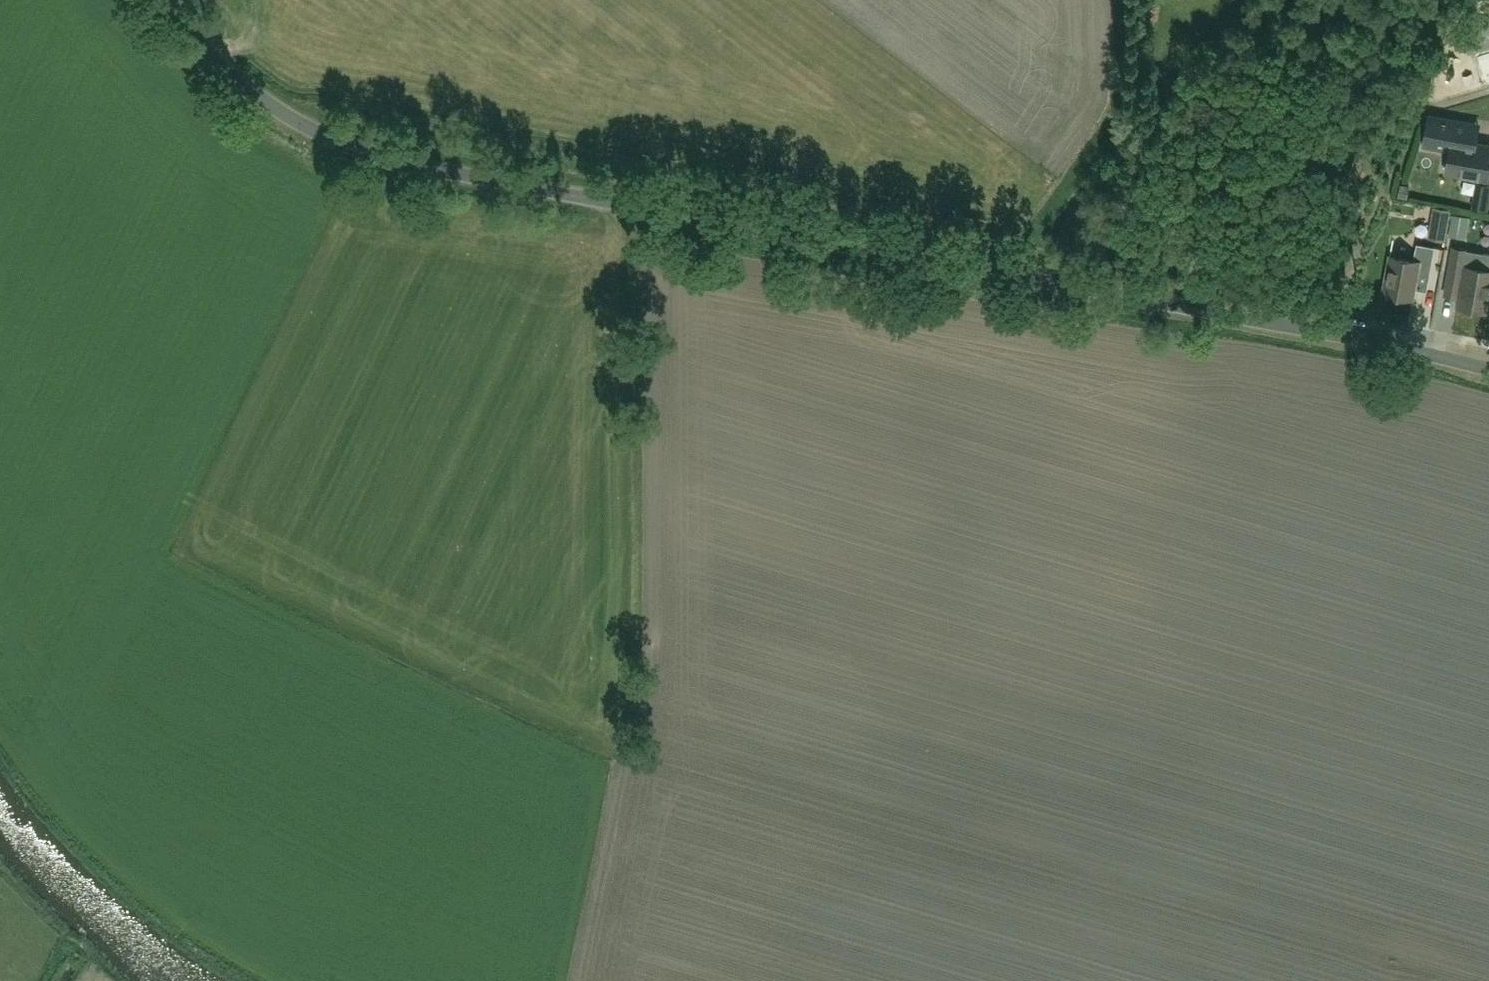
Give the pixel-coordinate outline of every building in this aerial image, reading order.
[(1488,86),(1488,54),(1481,56),(1488,86)] [(1425,144),(1451,149),(1447,171),(1488,179),(1488,146),(1475,143),(1479,125),(1458,121),(1430,116),(1425,144)] [(1488,200),(1476,198),(1475,206),(1487,208),(1488,200)] [(1431,213),(1427,238),(1445,241),(1449,216),(1431,213)] [(1488,231),(1488,221),(1467,217),(1463,236),(1474,238),(1476,227),(1479,228),(1477,238),(1487,240),(1488,231)] [(1429,271),(1434,247),(1416,243),(1413,259),(1389,255),(1382,292),(1412,298),(1417,269),(1429,271)] [(1488,300),(1488,253),(1466,249),(1452,246),(1447,272),(1461,274),(1455,306),(1487,312),(1488,300)]
